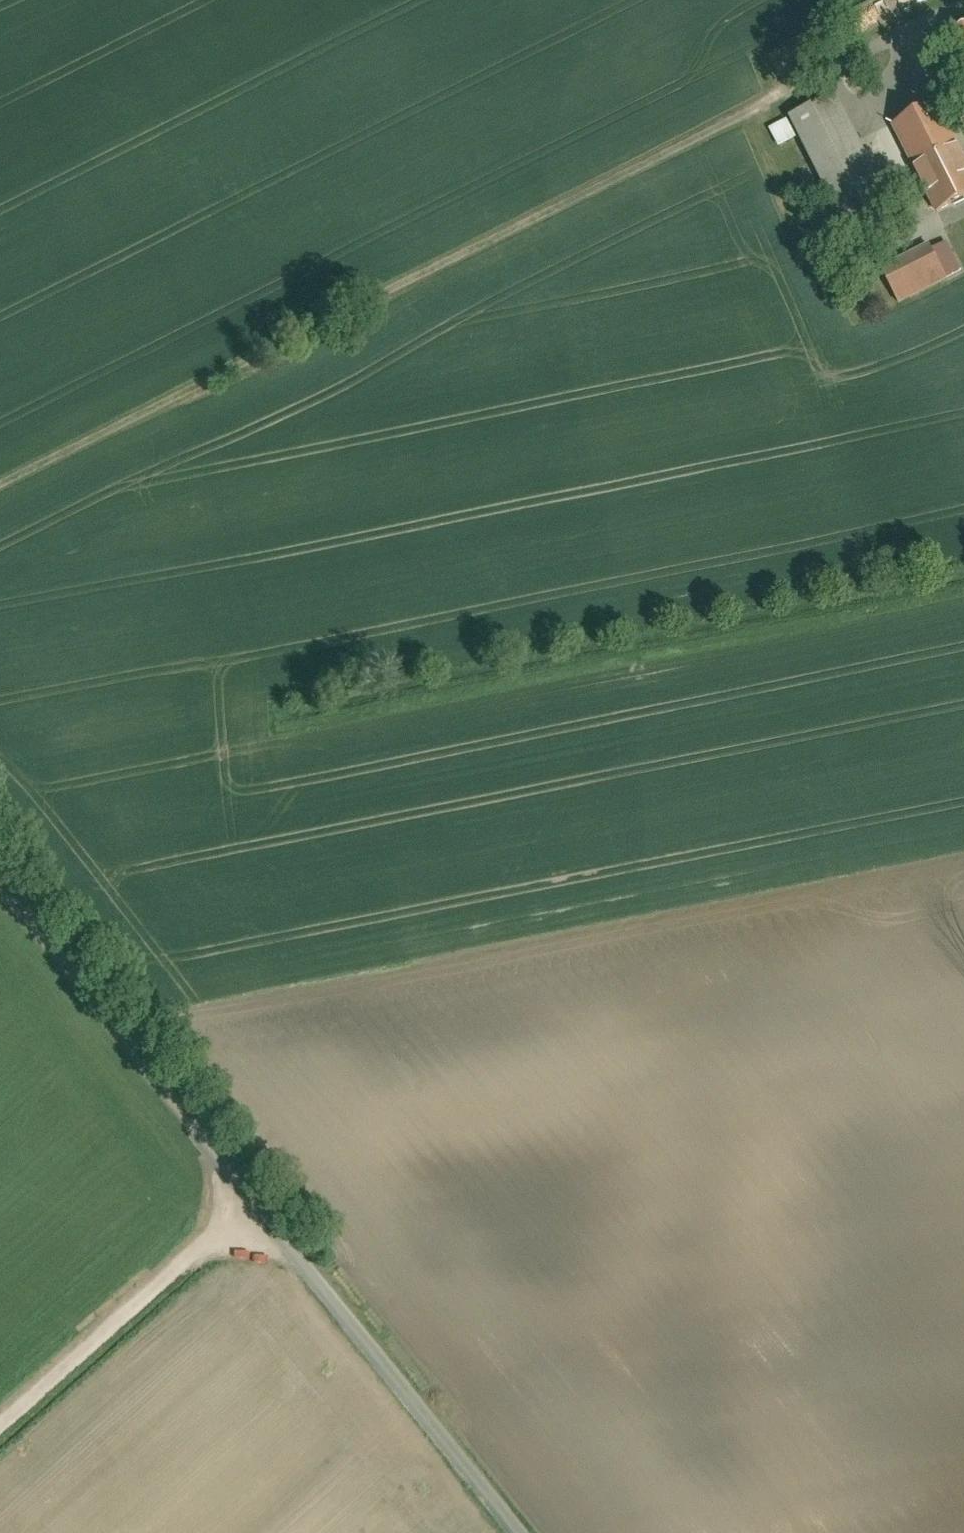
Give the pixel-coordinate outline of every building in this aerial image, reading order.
[(789,120),(848,242),(923,205),(931,222),(963,206),(963,156),(939,104),(887,129),(907,172),(879,185),(837,97),(789,120)] [(898,308),(946,283),(926,246),(878,271),(898,308)]
